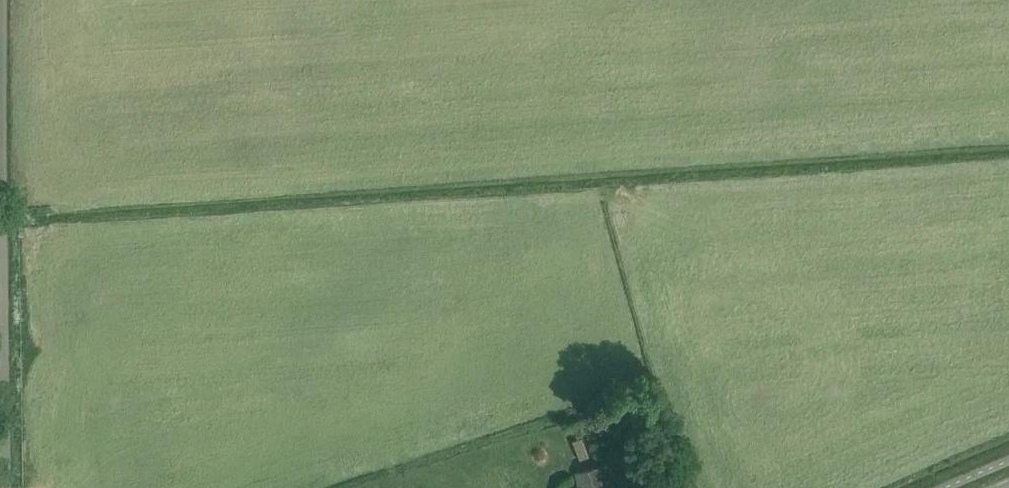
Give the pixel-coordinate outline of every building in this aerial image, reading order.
[(590,456),(582,438),(573,442),(580,460),(590,456)] [(603,465),(575,474),(579,487),(610,487),(603,465)]
